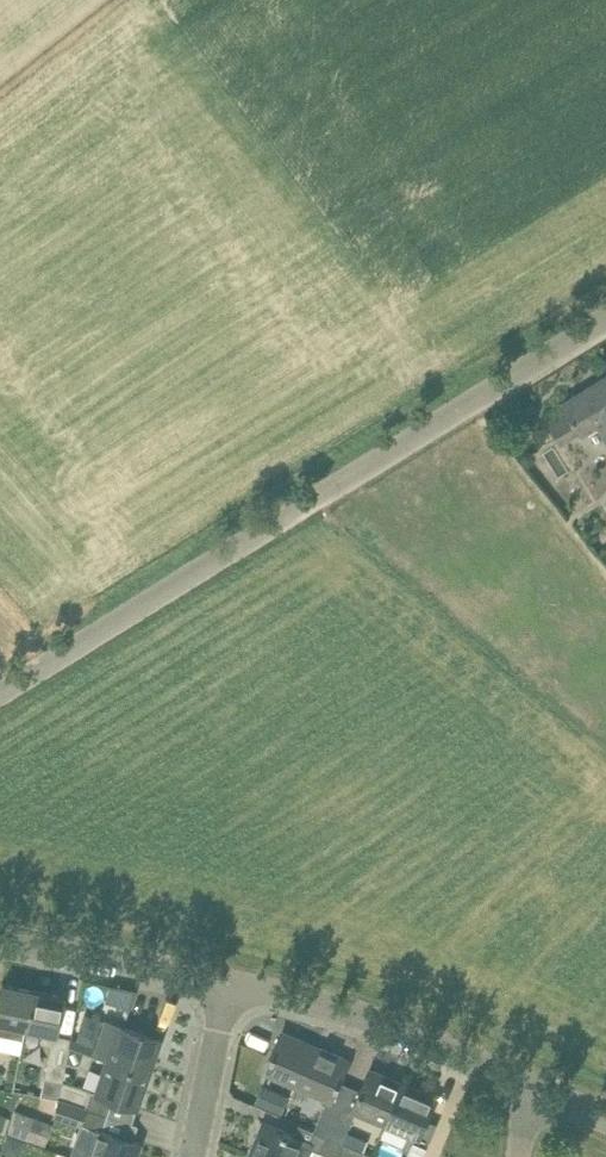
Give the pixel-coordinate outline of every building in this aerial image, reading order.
[(563,439),(583,427),(584,430),(598,422),(605,435),(605,375),(565,400),(573,411),(553,423),(563,439)] [(0,995),(0,1032),(22,1037),(25,1023),(26,1023),(33,988),(3,981),(0,995)] [(130,1006),(134,990),(121,987),(116,1002),(130,1006)] [(41,1040),(50,1042),(52,1043),(53,1041),(55,1029),(56,1029),(63,994),(33,988),(26,1023),(44,1027),(41,1040)] [(104,1018),(95,1045),(71,1037),(69,1045),(84,1049),(93,1052),(107,1057),(148,1071),(160,1037),(149,1033),(104,1018)] [(266,1069),(299,1084),(317,1043),(283,1029),(266,1069)] [(43,1076),(62,1079),(66,1060),(69,1045),(53,1041),(52,1043),(50,1042),(43,1076)] [(317,1043),(299,1084),(332,1098),(350,1058),(317,1043)] [(84,1049),(69,1045),(66,1060),(75,1063),(80,1059),(84,1049)] [(148,1071),(107,1057),(96,1091),(91,1089),(85,1105),(107,1112),(113,1097),(137,1105),(148,1071)] [(371,1067),(353,1107),(387,1122),(404,1081),(371,1067)] [(59,1095),(85,1105),(91,1089),(62,1079),(62,1080),(59,1095)] [(282,1112),(290,1093),(264,1081),(256,1100),(282,1112)] [(427,1146),(417,1142),(437,1096),(404,1081),(387,1122),(410,1132),(408,1138),(412,1140),(405,1156),(423,1156),(427,1146)] [(85,1105),(59,1095),(59,1096),(55,1112),(80,1120),(85,1105)] [(315,1128),(329,1135),(341,1108),(326,1101),(315,1128)] [(80,1156),(134,1156),(140,1140),(102,1128),(107,1112),(85,1105),(80,1120),(85,1122),(74,1155),(80,1156)] [(329,1135),(342,1140),(348,1129),(354,1114),(341,1108),(329,1135)] [(16,1109),(8,1131),(28,1138),(36,1117),(16,1109)] [(0,1112),(0,1129),(5,1131),(10,1115),(0,1112)] [(251,1152),(261,1156),(319,1156),(322,1150),(338,1156),(361,1156),(364,1150),(342,1140),(329,1135),(315,1128),(310,1138),(265,1119),(251,1152)]
